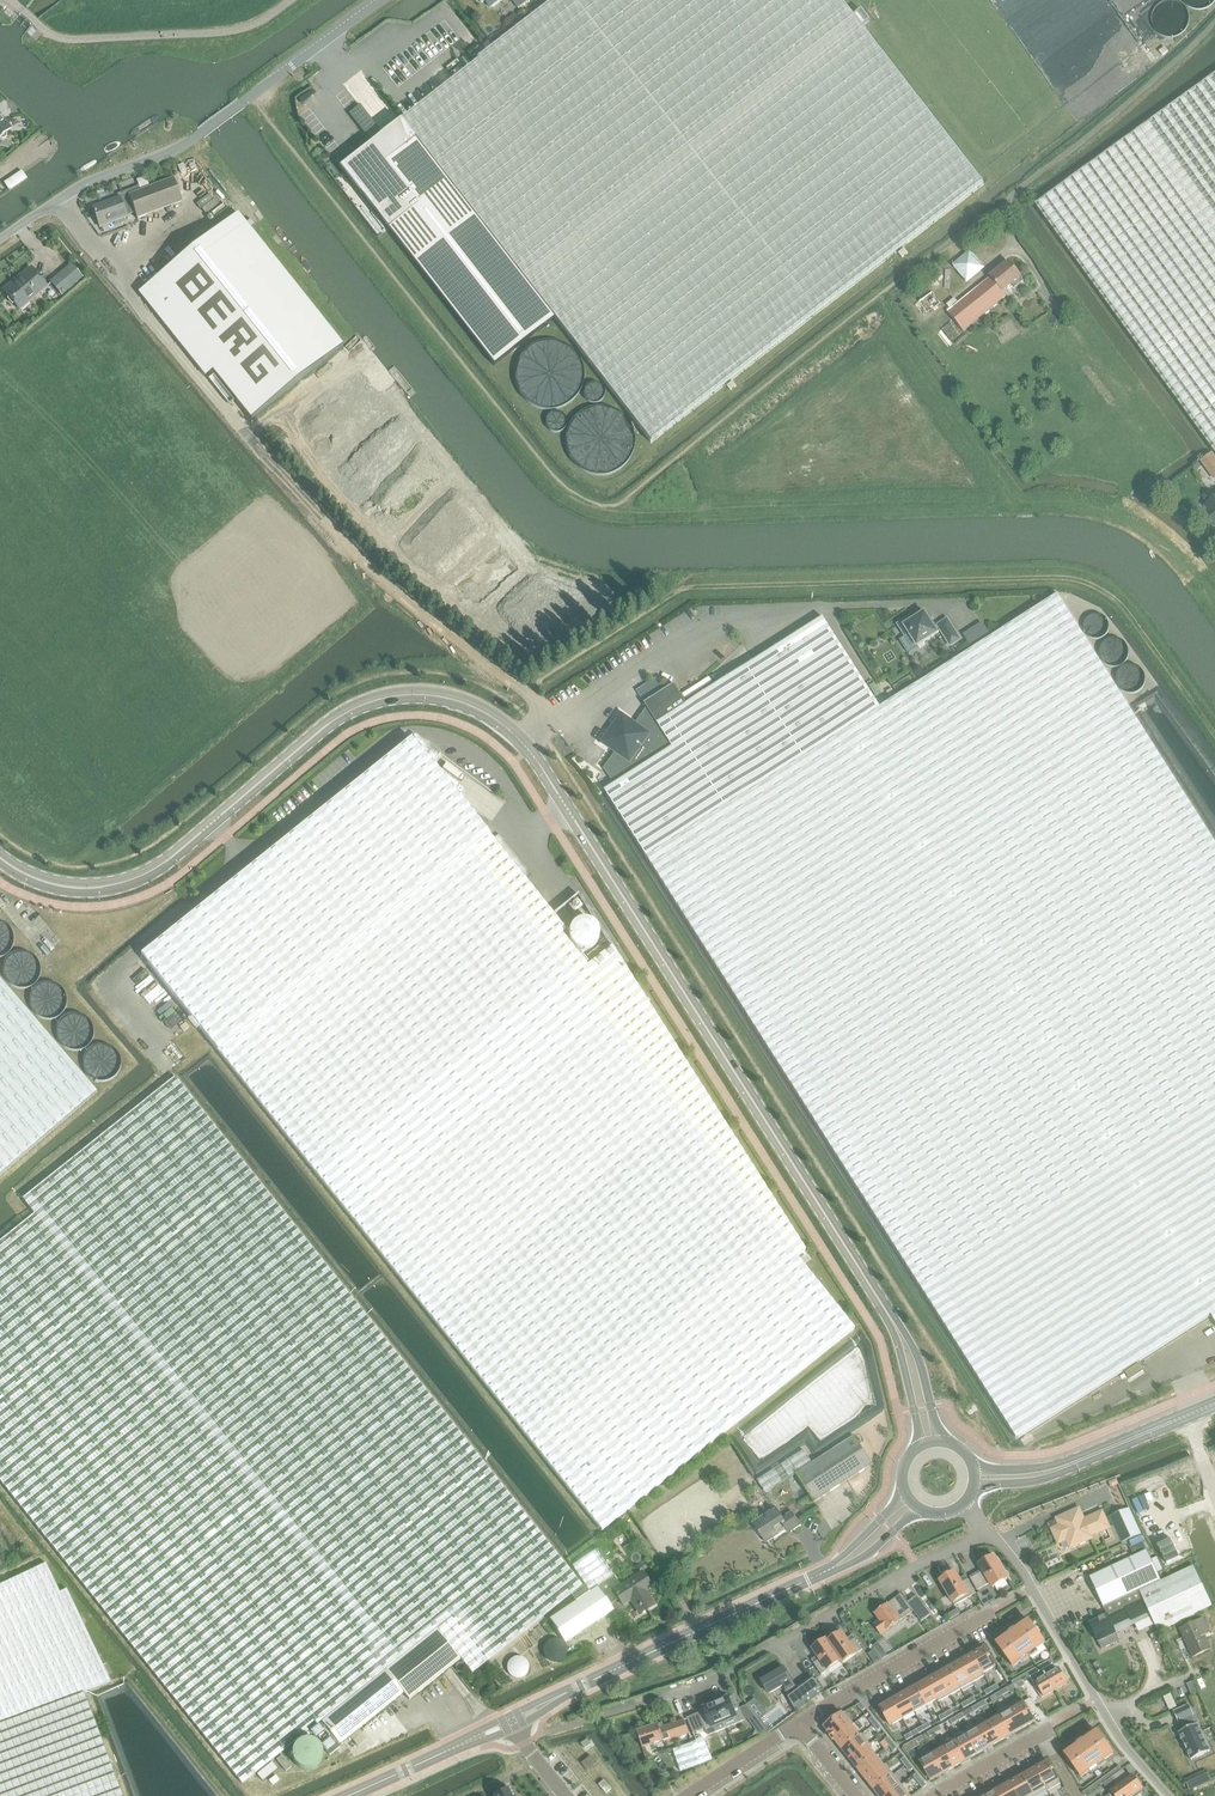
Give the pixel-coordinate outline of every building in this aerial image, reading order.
[(399,122),(554,319),(651,442),(983,184),(863,29),(871,23),(862,12),(855,18),(841,0),(556,0),(401,121),(399,122)] [(519,9),(531,0),(512,0),(519,9)] [(1035,205),(1214,454),(1214,75),(1035,205)] [(366,147),(340,168),(388,230),(494,365),(554,319),(399,122),(378,138),(357,112),(346,121),(366,147)] [(1,139),(4,138),(6,137),(6,134),(6,132),(10,128),(0,117),(0,139),(1,139)] [(30,126),(26,130),(30,135),(34,130),(30,126)] [(183,164),(177,166),(181,174),(186,171),(183,164)] [(22,171),(4,184),(9,192),(27,180),(22,171)] [(119,197),(92,208),(100,227),(127,216),(126,215),(134,212),(137,220),(183,203),(173,178),(150,187),(146,177),(136,181),(139,186),(140,191),(120,199),(119,197)] [(290,391),(344,348),(337,339),(302,296),(237,214),(208,237),(172,266),(138,292),(204,376),(212,370),(253,420),(290,391)] [(1024,282),(1021,278),(1008,262),(948,313),(963,331),(1006,296),(1003,293),(1012,285),(1016,289),(1024,282)] [(62,297),(83,278),(71,265),(50,283),(62,297)] [(22,280),(6,293),(19,309),(46,286),(31,268),(20,277),(22,280)] [(927,314),(941,304),(932,293),(919,303),(927,314)] [(1213,482),(1214,480),(1214,458),(1213,455),(1200,464),(1213,482)] [(1206,506),(1210,511),(1206,515),(1214,526),(1214,499),(1206,506)] [(1211,1316),(1214,1313),(1214,844),(1057,596),(880,709),(646,856),(1017,1440),(1211,1316)] [(910,618),(898,625),(906,637),(909,634),(917,647),(941,631),(950,645),(960,639),(947,620),(938,626),(938,627),(935,629),(925,614),(912,621),(910,618)] [(605,792),(646,856),(880,709),(823,619),(687,705),(675,686),(645,705),(647,708),(635,725),(621,716),(602,744),(616,753),(604,770),(614,786),(605,792)] [(911,676),(893,687),(898,694),(915,683),(911,676)] [(892,689),(886,692),(891,699),(896,695),(892,689)] [(856,1331),(798,1259),(470,848),(486,835),(412,742),(141,959),(601,1535),(856,1331)] [(589,963),(486,835),(470,848),(798,1259),(809,1250),(613,944),(589,963)] [(87,930),(79,936),(94,954),(102,948),(87,930)] [(79,936),(72,943),(87,960),(94,954),(79,936)] [(72,943),(65,949),(80,967),(87,960),(72,943)] [(65,949),(57,955),(72,973),(80,967),(65,949)] [(0,978),(0,1174),(97,1091),(0,978)] [(620,1587),(596,1551),(572,1567),(584,1585),(581,1587),(300,1235),(174,1077),(22,1198),(34,1213),(0,1240),(0,1482),(41,1534),(243,1784),(321,1722),(437,1630),(460,1659),(471,1673),(570,1593),(575,1601),(548,1619),(565,1644),(614,1611),(609,1603),(618,1597),(614,1591),(620,1587)] [(1139,1365),(1125,1373),(1130,1380),(1143,1372),(1139,1365)] [(806,1451),(759,1481),(767,1493),(786,1482),(796,1475),(803,1486),(813,1503),(815,1502),(838,1487),(849,1480),(872,1465),(854,1437),(814,1463),(806,1451)] [(1113,1481),(1109,1483),(1110,1485),(1111,1488),(1115,1486),(1119,1485),(1117,1479),(1113,1481)] [(1111,1488),(1109,1489),(1120,1512),(1109,1517),(1112,1522),(1114,1526),(1117,1534),(1119,1538),(1121,1542),(1122,1543),(1132,1539),(1142,1535),(1130,1508),(1119,1485),(1115,1486),(1111,1488)] [(752,1523),(760,1536),(761,1535),(766,1543),(774,1538),(774,1539),(780,1535),(788,1530),(790,1533),(800,1527),(791,1512),(782,1518),(775,1508),(752,1523)] [(1060,1526),(1052,1530),(1059,1543),(1068,1544),(1070,1548),(1110,1529),(1102,1513),(1084,1521),(1079,1509),(1069,1514),(1070,1515),(1065,1517),(1064,1516),(1057,1519),(1060,1526)] [(1088,1577),(1106,1615),(1107,1615),(1112,1627),(1130,1619),(1131,1620),(1149,1612),(1157,1631),(1212,1605),(1204,1589),(1193,1567),(1161,1582),(1146,1550),(1121,1562),(1088,1577)] [(977,1591),(990,1583),(993,1588),(1007,1579),(994,1556),(991,1559),(990,1557),(983,1561),(983,1563),(980,1565),(983,1571),(978,1575),(977,1574),(977,1575),(971,1579),(971,1578),(970,1578),(977,1591)] [(0,1586),(0,1723),(113,1680),(67,1589),(67,1590),(61,1593),(46,1564),(0,1586)] [(642,1572),(620,1587),(614,1591),(618,1597),(624,1606),(631,1601),(640,1615),(655,1605),(645,1591),(652,1587),(642,1572)] [(955,1606),(976,1594),(966,1576),(966,1577),(967,1580),(961,1583),(955,1572),(951,1574),(951,1573),(943,1577),(944,1579),(940,1581),(955,1606)] [(980,1599),(984,1608),(995,1601),(996,1601),(991,1593),(984,1597),(980,1599)] [(901,1594),(888,1604),(874,1614),(879,1621),(873,1625),(881,1635),(901,1621),(913,1612),(921,1623),(931,1615),(916,1596),(907,1603),(901,1594)] [(957,1610),(947,1615),(950,1620),(960,1614),(957,1610)] [(1119,1641),(1112,1627),(1107,1615),(1106,1615),(1090,1623),(1102,1649),(1119,1641)] [(1193,1656),(1211,1648),(1204,1633),(1209,1630),(1203,1618),(1180,1629),(1193,1656)] [(1028,1620),(997,1643),(1013,1666),(1030,1655),(1045,1644),(1028,1620)] [(410,1700),(460,1659),(437,1630),(321,1722),(339,1744),(404,1693),(410,1700)] [(853,1636),(852,1636),(854,1639),(849,1643),(841,1633),(828,1642),(827,1639),(826,1639),(843,1664),(862,1650),(853,1636)] [(812,1661),(821,1675),(841,1661),(842,1664),(843,1664),(826,1639),(813,1649),(820,1659),(814,1663),(812,1660),(812,1661)] [(984,1648),(972,1655),(984,1676),(985,1676),(983,1674),(995,1667),(984,1648)] [(960,1660),(959,1660),(960,1661),(971,1681),(972,1683),(984,1676),(972,1655),(960,1661),(960,1660)] [(1051,1660),(1045,1663),(1047,1668),(1054,1664),(1051,1660)] [(960,1661),(949,1667),(960,1687),(971,1681),(960,1661)] [(1045,1663),(1038,1667),(1041,1671),(1047,1668),(1045,1663)] [(960,1687),(949,1667),(938,1674),(949,1693),(960,1687)] [(1032,1671),(1031,1671),(1034,1675),(1041,1671),(1038,1667),(1032,1671)] [(795,1687),(784,1668),(762,1681),(769,1694),(784,1685),(787,1691),(786,1692),(797,1712),(823,1692),(811,1677),(802,1684),(804,1686),(798,1690),(795,1687)] [(1045,1677),(1033,1684),(1042,1699),(1068,1684),(1065,1680),(1067,1679),(1062,1671),(1061,1672),(1059,1669),(1047,1676),(1046,1674),(1044,1675),(1045,1677)] [(1031,1671),(1025,1674),(1027,1679),(1034,1675),(1031,1671)] [(949,1693),(938,1674),(926,1680),(937,1700),(949,1693)] [(1025,1674),(1018,1678),(1021,1682),(1023,1681),(1027,1679),(1025,1674)] [(937,1700),(926,1680),(915,1687),(926,1706),(937,1700)] [(1021,1682),(1016,1685),(1019,1690),(1025,1686),(1023,1681),(1021,1682)] [(1198,1692),(1193,1682),(1187,1684),(1192,1695),(1198,1692)] [(915,1712),(926,1706),(915,1687),(904,1693),(915,1712)] [(87,1692),(0,1725),(0,1795),(124,1795),(87,1692)] [(915,1712),(904,1693),(892,1700),(903,1719),(915,1712)] [(995,1695),(990,1698),(993,1704),(998,1701),(997,1699),(995,1695)] [(729,1698),(716,1704),(726,1728),(748,1719),(751,1723),(757,1719),(747,1706),(740,1709),(735,1698),(730,1701),(729,1698)] [(755,1698),(747,1705),(747,1706),(757,1719),(767,1731),(768,1733),(770,1732),(760,1719),(767,1714),(755,1698)] [(892,1700),(880,1707),(891,1726),(903,1719),(892,1700)] [(857,1705),(862,1711),(866,1708),(861,1703),(857,1705)] [(1024,1703),(1011,1710),(1022,1729),(1035,1722),(1024,1703)] [(705,1712),(688,1719),(694,1734),(706,1729),(709,1736),(726,1728),(716,1704),(704,1709),(705,1712)] [(1178,1733),(1191,1760),(1210,1752),(1197,1725),(1193,1716),(1194,1715),(1189,1705),(1173,1712),(1178,1723),(1181,1721),(1185,1730),(1178,1733)] [(1011,1710),(1000,1716),(1011,1736),(1012,1736),(1011,1735),(1022,1729),(1011,1710)] [(845,1712),(825,1727),(829,1733),(828,1734),(833,1740),(852,1726),(854,1724),(845,1712)] [(988,1720),(987,1720),(999,1742),(1011,1736),(1000,1716),(989,1722),(988,1720)] [(869,1720),(873,1726),(877,1723),(872,1717),(869,1720)] [(646,1747),(665,1740),(690,1733),(685,1720),(665,1726),(664,1723),(638,1731),(644,1747),(646,1747)] [(987,1720),(976,1726),(988,1748),(989,1749),(989,1748),(999,1742),(987,1720)] [(873,1726),(877,1731),(881,1728),(877,1723),(873,1726)] [(311,1732),(330,1755),(340,1747),(321,1724),(311,1732)] [(833,1740),(841,1751),(841,1750),(860,1736),(852,1726),(833,1740)] [(976,1726),(965,1733),(966,1735),(977,1755),(988,1748),(976,1726)] [(1065,1754),(1081,1777),(1113,1755),(1097,1731),(1065,1754)] [(860,1736),(841,1750),(842,1751),(843,1750),(850,1760),(870,1744),(862,1734),(860,1736)] [(966,1735),(955,1742),(966,1761),(966,1762),(967,1761),(966,1761),(977,1755),(966,1735)] [(885,1740),(889,1746),(893,1743),(888,1737),(885,1740)] [(704,1738),(692,1744),(700,1766),(713,1760),(704,1738)] [(585,1748),(591,1745),(588,1740),(582,1743),(585,1748)] [(955,1742),(943,1748),(954,1767),(966,1761),(955,1742)] [(889,1746),(893,1751),(897,1749),(893,1743),(889,1746)] [(692,1744),(673,1750),(681,1772),(700,1766),(692,1744)] [(870,1744),(850,1760),(858,1770),(876,1756),(868,1747),(870,1745),(870,1744)] [(643,1748),(646,1759),(653,1757),(647,1751),(646,1747),(644,1747),(643,1748)] [(943,1748),(932,1754),(943,1774),(944,1775),(944,1774),(944,1773),(954,1767),(943,1748)] [(932,1754),(920,1761),(931,1781),(943,1774),(932,1754)] [(591,1756),(582,1764),(588,1771),(597,1764),(591,1756)] [(858,1770),(857,1770),(858,1771),(859,1771),(866,1780),(884,1766),(876,1756),(858,1770)] [(291,1769),(282,1757),(276,1762),(285,1773),(291,1769)] [(901,1761),(905,1766),(909,1763),(904,1758),(901,1761)] [(1035,1768),(1034,1767),(1047,1790),(1048,1791),(1061,1784),(1048,1761),(1035,1768)] [(272,1763),(257,1775),(262,1782),(278,1770),(272,1763)] [(905,1766),(910,1772),(913,1769),(909,1763),(905,1766)] [(884,1766),(866,1780),(874,1790),(894,1775),(886,1764),(884,1766)] [(1120,1766),(1113,1771),(1116,1775),(1122,1770),(1120,1766)] [(1022,1775),(1034,1795),(1037,1795),(1047,1790),(1034,1767),(1034,1768),(1022,1775)] [(1104,1784),(1112,1795),(1134,1795),(1143,1790),(1140,1787),(1141,1786),(1137,1779),(1135,1780),(1133,1776),(1128,1780),(1122,1771),(1104,1784)] [(1113,1771),(1107,1775),(1110,1779),(1116,1775),(1113,1771)] [(1206,1771),(1185,1781),(1190,1791),(1211,1781),(1206,1771)] [(873,1791),(874,1791),(875,1791),(879,1795),(888,1795),(902,1785),(894,1775),(874,1790),(873,1791)] [(1009,1781),(1018,1795),(1034,1795),(1022,1775),(1010,1782),(1009,1781)] [(1107,1775),(1101,1779),(1104,1783),(1110,1779),(1107,1775)] [(1101,1779),(1095,1784),(1098,1788),(1104,1783),(1101,1779)] [(922,1780),(918,1783),(923,1789),(927,1786),(922,1780)] [(605,1781),(599,1785),(606,1794),(612,1790),(605,1781)] [(997,1789),(1001,1795),(1018,1795),(1009,1781),(1009,1782),(997,1789)] [(1095,1784),(1089,1788),(1091,1792),(1098,1788),(1095,1784)] [(902,1785),(888,1795),(911,1795),(902,1785)]
